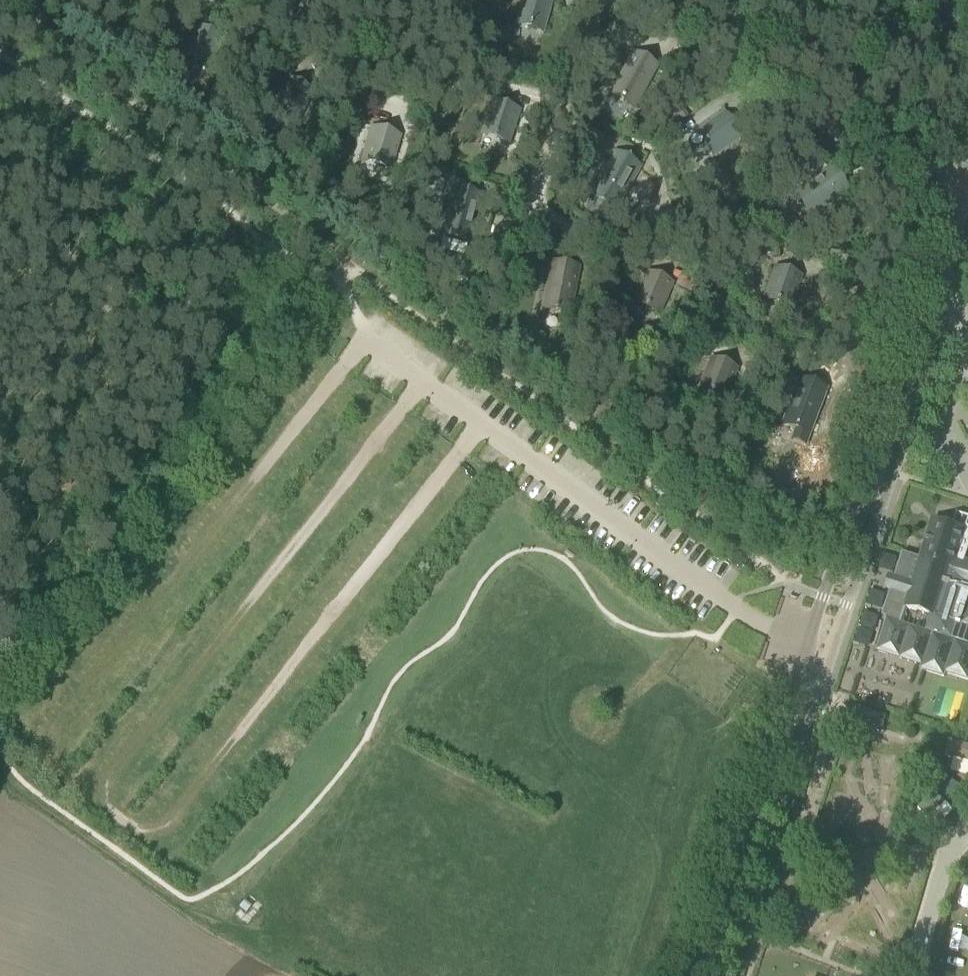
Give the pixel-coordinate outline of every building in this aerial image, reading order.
[(552,2),(552,0),(522,0),(515,23),(544,31),(552,2)] [(182,55),(208,69),(222,42),(195,28),(182,55)] [(617,44),(610,53),(619,59),(625,50),(617,44)] [(609,93),(635,108),(657,69),(630,55),(609,93)] [(369,66),(368,76),(369,76),(380,76),(381,66),(369,66)] [(272,108),(299,121),(312,94),(285,81),(272,108)] [(481,133),(509,142),(519,110),(491,101),(481,133)] [(739,138),(729,124),(732,122),(724,112),(698,132),(715,156),(739,138)] [(362,159),(391,167),(399,139),(370,130),(362,159)] [(614,213),(638,169),(612,155),(588,199),(614,213)] [(847,191),(829,166),(792,194),(810,218),(847,191)] [(447,171),(434,167),(429,182),(443,186),(447,171)] [(518,168),(509,176),(517,185),(526,177),(518,168)] [(441,234),(470,242),(481,199),(453,191),(441,234)] [(541,308),(571,313),(579,270),(550,264),(541,308)] [(763,298),(791,307),(801,279),(773,269),(763,298)] [(633,302),(660,314),(672,286),(645,274),(633,302)] [(697,388),(725,399),(736,372),(709,360),(697,388)] [(782,423),(810,433),(827,388),(799,378),(782,423)] [(957,514),(952,529),(940,525),(931,522),(926,539),(920,559),(902,553),(882,617),(887,619),(878,649),(877,652),(908,662),(922,666),(921,670),(944,678),(945,674),(967,681),(967,680),(967,562),(965,561),(967,550),(967,518),(957,514)] [(878,734),(883,719),(872,716),(867,731),(878,734)] [(947,770),(967,776),(967,745),(944,738),(940,753),(951,756),(947,770)] [(967,915),(967,900),(957,899),(956,914),(967,915)] [(963,959),(964,937),(945,936),(944,958),(963,959)]
